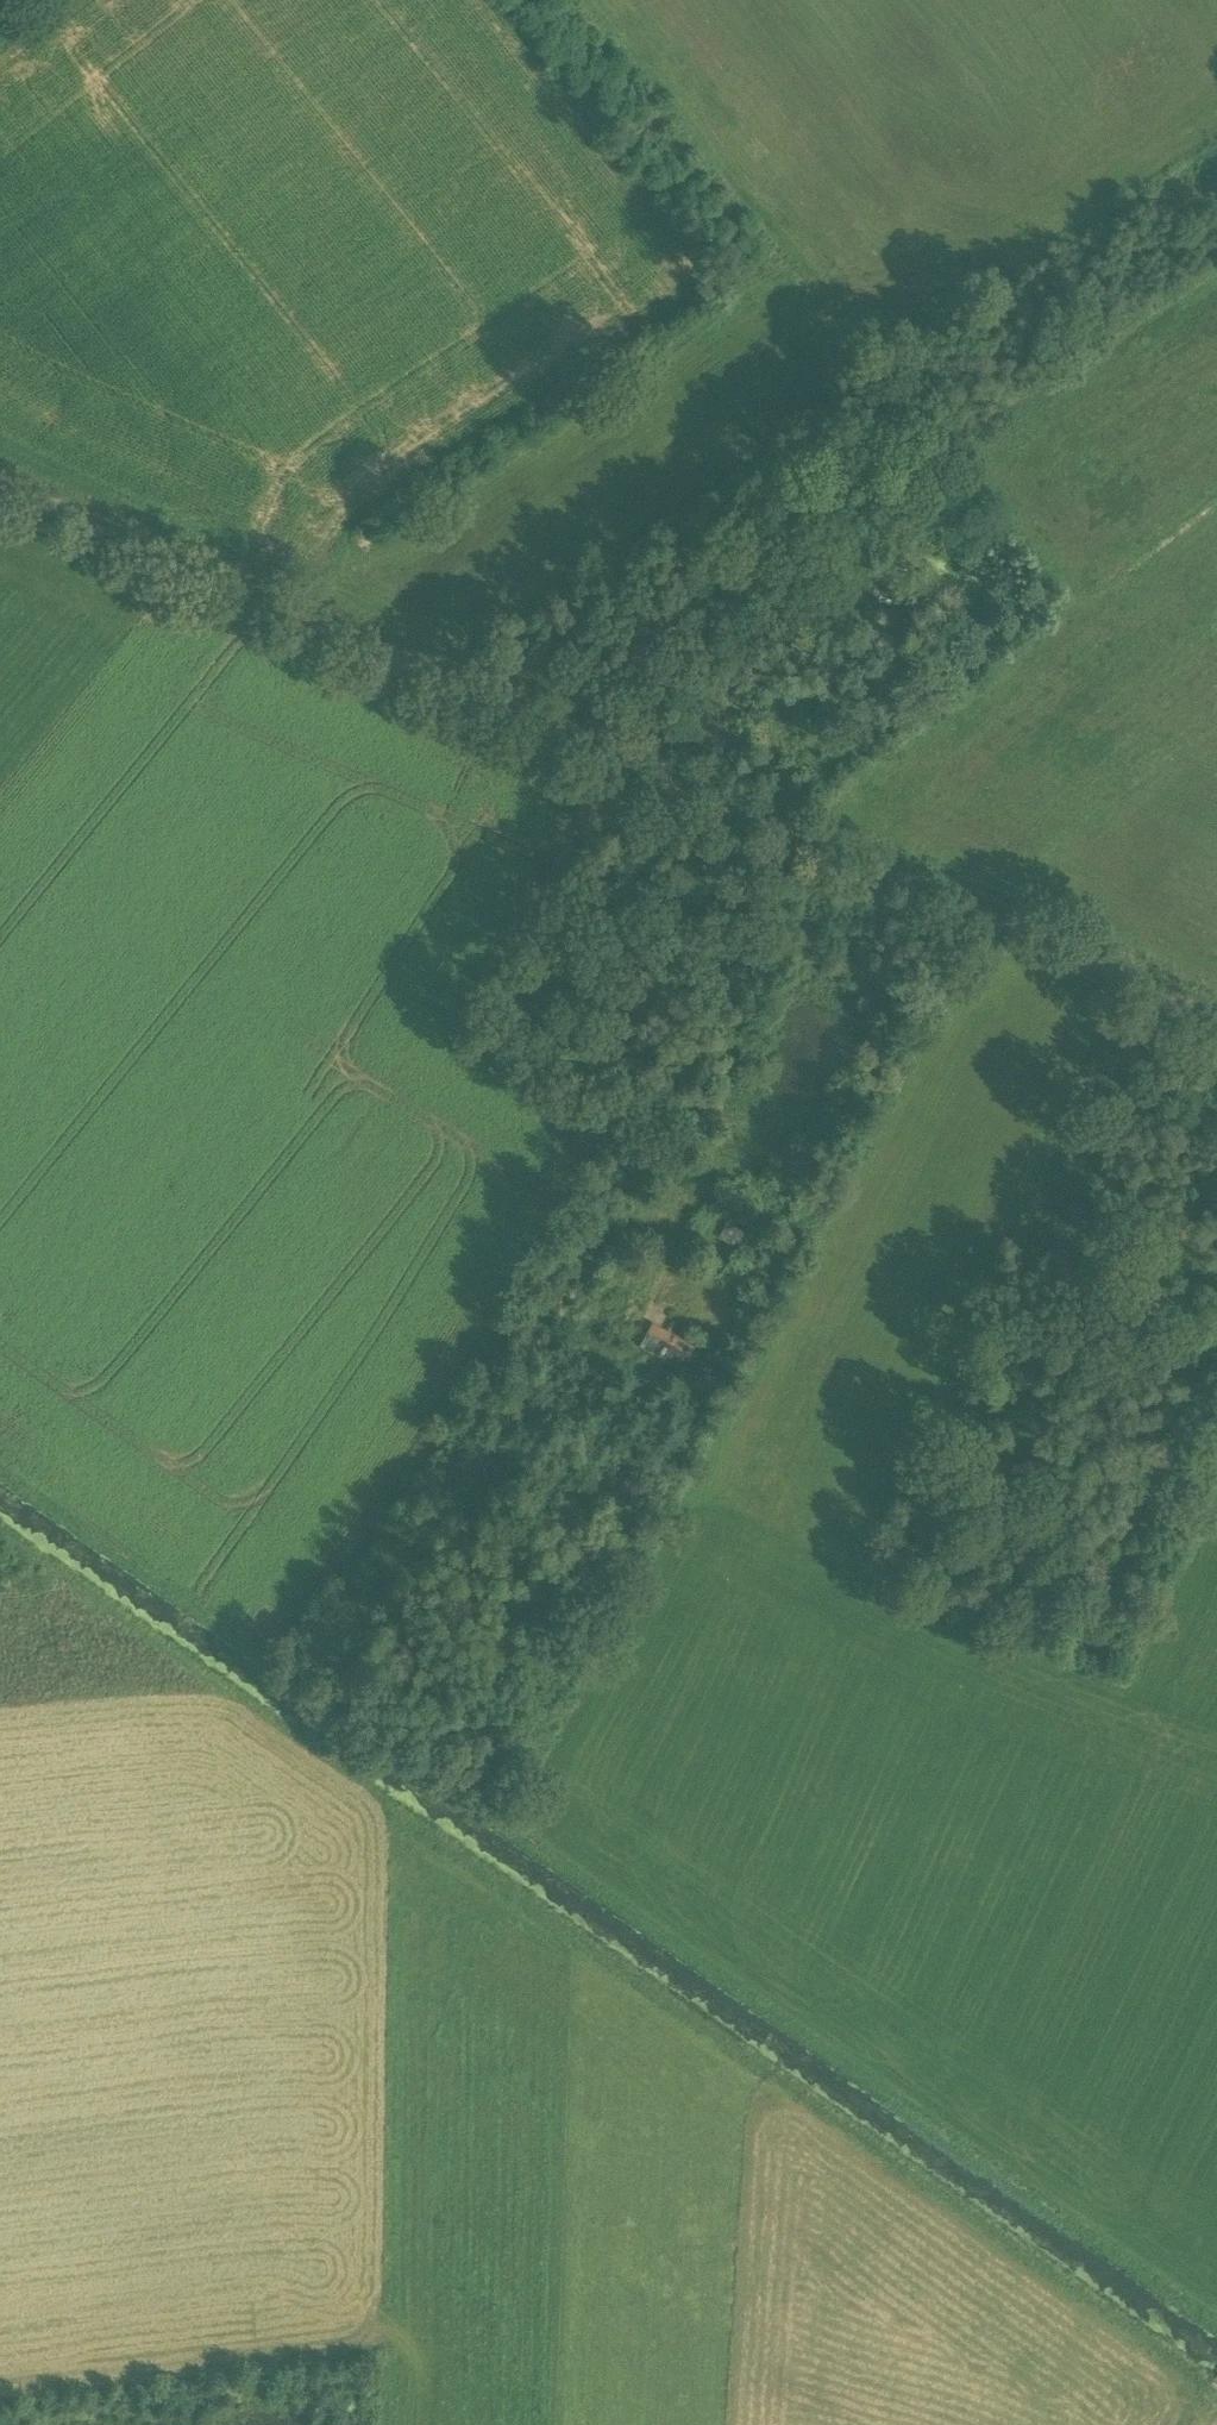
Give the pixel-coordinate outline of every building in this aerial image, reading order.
[(745,1247),(752,1235),(727,1221),(718,1236),(738,1247),(740,1244),(745,1247)] [(681,1369),(693,1349),(684,1343),(685,1342),(653,1322),(640,1346),(668,1361),(681,1369)]
